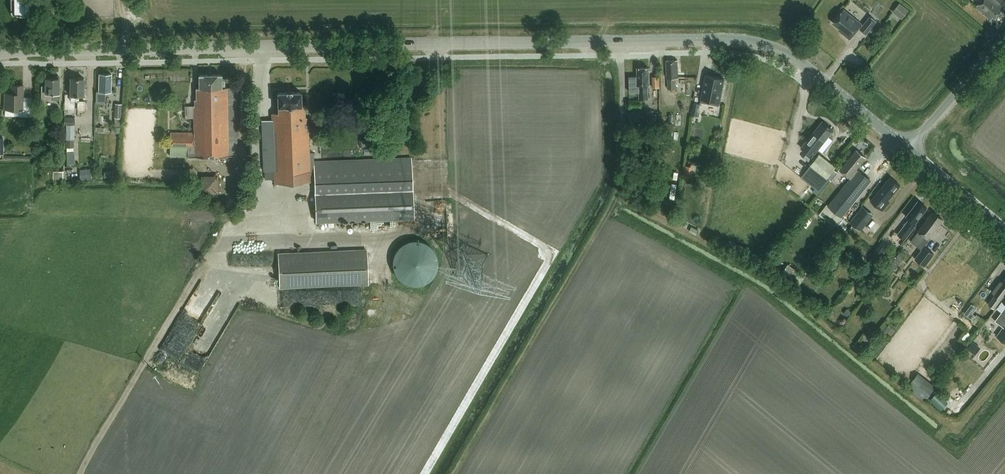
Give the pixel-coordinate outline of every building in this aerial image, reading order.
[(32,12),(32,0),(12,0),(12,12),(14,15),(30,14),(32,12)] [(976,6),(991,19),(993,16),(996,18),(1002,10),(1000,8),(1002,6),(999,3),(1002,0),(981,0),(976,6)] [(909,10),(900,2),(893,11),(902,19),(909,10)] [(843,32),(850,38),(859,27),(867,34),(877,21),(870,16),(864,24),(844,9),(833,22),(844,31),(843,32)] [(678,77),(678,60),(667,60),(667,77),(668,77),(668,88),(676,88),(675,77),(678,77)] [(639,98),(648,97),(647,84),(649,84),(648,67),(637,67),(637,76),(630,76),(630,91),(639,91),(639,98)] [(111,92),(111,74),(100,73),(99,91),(96,91),(96,102),(105,103),(106,91),(111,92)] [(222,87),(222,74),(199,74),(199,88),(196,88),(197,99),(195,99),(195,106),(194,106),(194,132),(171,132),(170,156),(188,156),(229,156),(228,87),(222,87)] [(720,102),(725,78),(706,75),(701,102),(712,104),(713,100),(720,102)] [(42,99),(60,99),(60,93),(59,93),(59,77),(46,77),(46,86),(42,86),(42,99)] [(84,95),(84,77),(71,77),(71,95),(71,101),(78,101),(78,110),(85,110),(85,100),(84,95)] [(23,97),(23,85),(12,85),(12,93),(5,93),(5,109),(20,109),(20,116),(32,116),(33,97),(23,97)] [(412,157),(314,160),(314,152),(310,152),(309,124),(307,124),(307,117),(306,117),(305,105),(302,105),(302,91),(277,92),(278,113),(271,113),(272,119),(274,171),(274,183),(314,182),(316,222),(415,219),(412,157)] [(642,109),(641,100),(630,100),(631,110),(642,109)] [(120,133),(122,104),(115,103),(114,118),(115,118),(115,126),(112,126),(111,132),(120,133)] [(700,104),(694,103),(692,115),(698,116),(700,104)] [(64,117),(64,124),(66,124),(66,139),(66,147),(74,147),(74,140),(75,140),(75,117),(64,117)] [(272,119),(261,120),(263,171),(274,171),(272,119)] [(833,129),(823,121),(807,140),(807,141),(802,148),(812,156),(833,129)] [(858,170),(856,169),(866,157),(857,149),(840,169),(852,179),(845,187),(856,196),(869,178),(858,170)] [(828,176),(836,166),(820,153),(803,175),(820,189),(829,177),(828,176)] [(694,166),(685,165),(683,177),(692,178),(694,166)] [(63,182),(63,171),(54,171),(54,182),(63,182)] [(221,191),(220,174),(201,175),(202,192),(221,191)] [(900,185),(890,177),(870,200),(882,210),(889,202),(887,200),(900,185)] [(905,239),(916,224),(915,223),(927,207),(919,201),(906,216),(909,219),(898,233),(905,239)] [(859,210),(851,222),(859,228),(868,217),(859,210)] [(944,219),(933,211),(918,231),(911,241),(921,249),(915,258),(925,266),(935,253),(925,245),(930,239),(929,238),(944,219)] [(438,267),(439,265),(439,263),(439,261),(438,259),(438,257),(437,255),(437,253),(436,251),(435,250),(433,248),(432,247),(431,245),(429,244),(427,243),(426,242),(424,241),(422,241),(420,240),(418,240),(416,240),(414,240),(412,240),(410,241),(408,241),(406,242),(405,243),(403,244),(401,245),(400,247),(398,248),(397,250),(396,251),(395,253),(395,255),(394,257),(393,259),(393,261),(393,263),(393,265),(393,267),(394,269),(394,270),(395,272),(396,274),(397,276),(398,277),(400,279),(401,280),(403,281),(405,282),(406,283),(408,284),(410,285),(412,285),(414,285),(416,285),(418,285),(420,285),(422,285),(424,284),(426,283),(427,282),(429,281),(431,280),(432,279),(433,277),(435,276),(436,274),(437,272),(437,270),(438,269),(438,267)] [(869,257),(875,262),(887,245),(882,241),(869,257)] [(280,289),(369,285),(367,249),(278,253),(280,289)] [(891,274),(906,254),(900,250),(888,268),(886,267),(879,276),(885,281),(891,274)] [(805,277),(788,263),(779,276),(796,289),(805,277)] [(988,304),(994,309),(1004,294),(1004,277),(1002,281),(1001,280),(991,292),(995,295),(988,304)] [(986,320),(977,313),(971,321),(981,328),(986,320)] [(1004,342),(1004,323),(996,336),(1004,342)] [(919,373),(908,386),(925,400),(936,386),(919,373)] [(948,403),(937,392),(930,399),(941,410),(948,403)]
